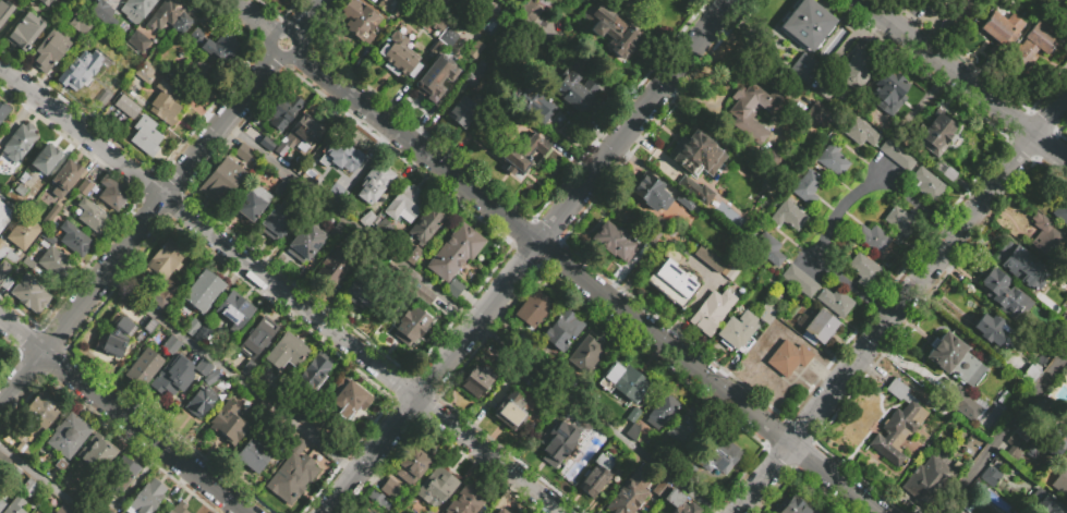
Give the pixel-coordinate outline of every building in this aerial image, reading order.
[(2,2),(4,0),(7,2),(7,1),(14,7),(0,24),(0,1),(2,2)] [(88,11),(96,0),(101,0),(108,5),(107,7),(113,11),(104,24),(88,11)] [(123,4),(126,0),(158,0),(143,20),(142,19),(137,25),(136,24),(135,25),(125,17),(126,16),(120,11),(124,4),(123,4)] [(145,24),(164,0),(177,0),(186,8),(183,12),(194,21),(192,23),(182,36),(166,23),(159,30),(155,27),(151,30),(145,24)] [(338,12),(347,0),(356,0),(361,4),(362,3),(380,17),(369,32),(375,35),(366,47),(341,27),(347,19),(338,12)] [(376,4),(379,0),(393,0),(389,4),(393,8),(389,14),(376,4)] [(512,19),(528,0),(543,0),(537,7),(544,12),(528,30),(512,19)] [(593,5),(598,0),(601,0),(618,13),(615,17),(622,23),(623,21),(642,35),(622,60),(604,46),(610,38),(602,32),(597,38),(587,29),(595,20),(592,17),(590,21),(583,15),(591,4),(593,5)] [(791,8),(797,0),(800,0),(811,0),(816,4),(817,2),(824,8),(823,10),(836,20),(833,25),(834,26),(826,36),(825,34),(822,38),(823,40),(816,49),(814,48),(811,52),(805,48),(804,50),(783,33),(784,30),(779,27),(783,22),(780,21),(788,11),(790,13),(793,9),(791,8)] [(1066,10),(1066,8),(1066,0),(1055,0),(1066,10)] [(8,39),(7,38),(27,11),(45,24),(33,40),(31,39),(27,44),(31,46),(27,51),(26,50),(24,52),(16,46),(14,48),(10,45),(10,44),(7,40),(8,39)] [(93,24),(83,37),(66,26),(73,17),(71,16),(75,11),(93,24)] [(979,28),(992,12),(1019,34),(1009,46),(1014,49),(1018,45),(1019,46),(1026,38),(1024,37),(1038,20),(1050,29),(1046,33),(1060,45),(1051,58),(1038,48),(1029,59),(1030,60),(1016,77),(986,53),(996,41),(979,28)] [(437,13),(449,22),(446,26),(439,34),(428,25),(437,13)] [(201,46),(189,36),(196,26),(208,36),(206,38),(213,44),(219,36),(217,35),(220,32),(221,32),(223,28),(234,37),(232,39),(240,47),(226,63),(223,62),(220,65),(215,61),(217,59),(209,51),(207,53),(199,47),(201,46)] [(446,26),(458,35),(448,48),(436,38),(439,34),(446,26)] [(36,52),(35,51),(52,28),(71,42),(58,60),(57,60),(45,74),(28,62),(36,52)] [(136,29),(150,41),(141,54),(125,42),(136,29)] [(476,40),(484,46),(472,62),(464,56),(476,40)] [(384,42),(389,47),(391,44),(396,47),(397,45),(413,58),(412,60),(415,63),(416,62),(421,65),(411,78),(403,72),(399,77),(384,65),(386,62),(380,58),(381,56),(376,52),(384,42)] [(860,47),(881,63),(858,94),(837,77),(851,58),(850,58),(857,49),(858,49),(860,47)] [(96,70),(98,70),(93,76),(92,75),(89,78),(92,81),(85,87),(82,84),(75,93),(65,85),(64,86),(56,80),(75,56),(77,57),(84,49),(89,52),(93,49),(105,59),(96,70)] [(438,51),(454,64),(451,69),(454,72),(447,82),(442,78),(438,84),(445,88),(432,105),(411,87),(432,62),(429,61),(438,51)] [(787,70),(803,51),(817,63),(801,82),(787,70)] [(194,71),(202,76),(209,66),(190,54),(183,64),(194,71)] [(155,76),(148,85),(134,73),(145,60),(156,69),(153,74),(155,76)] [(214,71),(196,91),(184,80),(202,60),(214,71)] [(874,105),(877,100),(870,94),(876,86),(874,84),(885,69),(892,73),(893,72),(902,80),(901,82),(907,87),(901,94),(906,97),(890,118),(874,105)] [(585,78),(597,87),(591,96),(597,100),(585,117),(580,112),(578,114),(561,101),(562,99),(551,90),(565,74),(566,75),(569,70),(580,77),(575,83),(580,86),(585,78)] [(173,101),(181,108),(172,120),(174,121),(170,127),(148,111),(153,106),(150,105),(160,91),(155,87),(161,78),(177,90),(171,97),(174,100),(173,101)] [(534,93),(535,90),(553,105),(543,117),(535,111),(529,119),(505,100),(520,82),(534,93)] [(756,103),(750,111),(755,114),(751,119),(769,133),(759,146),(730,124),(735,118),(727,112),(735,101),(730,98),(740,85),(745,89),(751,83),(767,96),(773,88),(787,99),(774,118),(756,103)] [(106,91),(107,105),(104,106),(93,106),(92,93),(106,91)] [(122,94),(141,109),(132,120),(113,105),(122,94)] [(462,95),(481,109),(464,131),(446,117),(462,95)] [(290,101),(294,96),(304,103),(281,133),(265,121),(272,111),(270,110),(277,102),(280,105),(286,98),(290,101)] [(815,100),(829,111),(819,125),(804,114),(815,100)] [(4,119),(0,124),(0,105),(1,106),(3,102),(12,109),(5,119),(4,119)] [(956,126),(950,134),(951,135),(944,145),(943,144),(937,150),(919,136),(937,112),(956,126)] [(154,129),(163,136),(156,145),(159,148),(151,158),(130,141),(137,131),(133,126),(144,113),(157,124),(154,129)] [(300,142),(299,141),(291,150),(289,148),(281,158),(274,151),(281,142),(286,144),(288,141),(284,137),(303,113),(324,130),(308,148),(307,147),(303,152),(295,147),(300,142)] [(860,146),(842,132),(854,117),(881,136),(872,147),(864,141),(860,146)] [(33,132),(38,135),(16,163),(0,151),(22,123),(25,125),(27,122),(35,129),(33,132)] [(687,139),(693,131),(695,133),(698,131),(716,145),(715,146),(722,150),(720,151),(727,156),(711,178),(700,169),(693,176),(671,160),(671,159),(667,156),(682,136),(687,139)] [(533,151),(526,160),(529,161),(520,173),(499,156),(507,145),(517,152),(518,152),(526,141),(523,138),(525,135),(526,134),(530,137),(532,134),(539,139),(542,137),(548,143),(547,148),(544,152),(543,152),(541,155),(537,155),(533,151)] [(276,145),(269,152),(258,143),(265,135),(276,145)] [(877,149),(889,135),(918,157),(907,172),(895,162),(877,149)] [(833,138),(841,146),(837,151),(850,162),(838,178),(815,159),(833,138)] [(47,142),(62,154),(45,175),(31,163),(47,142)] [(242,143),(255,152),(246,163),(233,152),(242,143)] [(328,169),(318,161),(325,154),(330,158),(331,157),(325,152),(332,143),(338,147),(341,143),(352,151),(350,154),(351,155),(353,150),(361,156),(357,160),(360,161),(350,174),(348,173),(347,174),(334,163),(328,169)] [(225,156),(245,173),(218,207),(197,191),(225,156)] [(68,158),(74,163),(75,162),(84,170),(60,200),(50,193),(57,185),(50,180),(68,158)] [(360,182),(376,160),(396,174),(388,185),(386,184),(371,206),(366,203),(365,203),(355,196),(361,188),(359,186),(361,182),(360,182)] [(920,183),(911,176),(919,166),(947,187),(934,204),(916,190),(920,183)] [(790,191),(799,180),(800,180),(809,168),(823,179),(812,193),(816,196),(810,206),(790,191)] [(24,172),(31,176),(24,185),(17,180),(24,172)] [(664,184),(660,188),(668,194),(667,195),(672,199),(665,211),(658,207),(655,212),(643,204),(644,203),(633,195),(634,194),(631,192),(645,172),(659,182),(660,181),(664,184)] [(117,212),(98,197),(106,187),(99,182),(106,174),(131,194),(117,212)] [(677,184),(684,174),(700,187),(703,184),(716,194),(705,207),(677,184)] [(85,179),(94,186),(85,197),(76,190),(85,179)] [(19,183),(27,190),(22,197),(13,190),(19,183)] [(420,195),(426,201),(414,218),(402,210),(395,220),(383,211),(404,184),(410,187),(412,185),(422,192),(420,195)] [(271,198),(252,223),(234,209),(254,185),(258,188),(258,187),(271,198)] [(675,199),(681,193),(695,205),(690,211),(675,199)] [(1063,196),(1066,198),(1066,226),(1051,213),(1063,196)] [(83,197),(111,220),(98,235),(76,219),(83,211),(76,206),(83,197)] [(785,198),(797,207),(797,208),(808,217),(797,231),(781,220),(778,225),(769,219),(785,198)] [(17,215),(0,236),(0,200),(17,215)] [(296,219),(283,236),(282,235),(280,239),(278,237),(275,242),(259,229),(263,224),(260,223),(276,204),(278,206),(282,200),(289,206),(286,210),(296,219)] [(47,228),(40,222),(56,204),(62,208),(47,228)] [(415,244),(417,241),(408,233),(429,205),(445,217),(424,244),(423,243),(421,247),(415,244)] [(906,237),(895,230),(896,229),(883,219),(894,205),(902,211),(902,210),(908,215),(912,210),(921,217),(906,237)] [(371,210),(375,217),(363,227),(357,220),(371,210)] [(1052,229),(1066,240),(1066,249),(1056,264),(1030,244),(1040,231),(1032,224),(1034,222),(1030,218),(1035,210),(1055,225),(1052,229)] [(44,229),(24,253),(5,237),(25,215),(44,229)] [(652,222),(657,215),(668,223),(663,230),(652,222)] [(340,233),(337,237),(328,231),(332,227),(328,223),(334,217),(350,230),(344,236),(340,233)] [(384,218),(392,228),(383,237),(373,228),(384,218)] [(83,256),(60,239),(65,233),(59,228),(64,220),(94,243),(83,256)] [(617,227),(630,235),(629,236),(636,243),(633,245),(638,248),(626,264),(615,255),(613,257),(590,239),(605,220),(616,229),(617,227)] [(485,240),(469,260),(465,257),(445,283),(424,267),(461,221),(468,227),(468,228),(473,231),(485,240)] [(324,237),(322,240),(323,240),(307,260),(305,259),(303,264),(286,251),(289,246),(288,246),(303,225),(306,228),(310,223),(323,233),(324,237)] [(869,230),(873,224),(892,239),(878,255),(852,234),(861,223),(869,230)] [(43,235),(41,235),(45,231),(57,241),(53,245),(49,241),(48,242),(41,237),(43,235)] [(777,251),(785,257),(776,268),(751,247),(764,231),(781,245),(777,251)] [(168,237),(187,253),(179,264),(182,266),(178,271),(174,269),(166,281),(155,272),(151,277),(144,270),(147,267),(146,266),(168,237)] [(1032,264),(1035,259),(1045,266),(1042,270),(1047,273),(1042,281),(1044,283),(1039,290),(1036,289),(1034,291),(1028,285),(1027,288),(999,266),(1001,264),(995,258),(994,258),(994,257),(1006,242),(1007,241),(1008,241),(1009,241),(1015,246),(1017,244),(1027,252),(1023,256),(1032,264)] [(327,255),(329,257),(339,244),(356,258),(332,288),(315,274),(322,266),(319,265),(327,255)] [(701,244),(726,265),(717,274),(693,254),(701,244)] [(1,260),(0,259),(0,249),(3,245),(10,251),(3,258),(1,260)] [(50,245),(73,264),(59,281),(36,262),(50,245)] [(698,278),(695,281),(702,285),(693,296),(692,294),(679,309),(643,281),(670,247),(684,258),(678,267),(680,268),(689,276),(691,272),(698,278)] [(424,254),(413,268),(407,262),(417,248),(424,254)] [(10,249),(19,257),(12,265),(3,258),(10,251),(10,249)] [(860,277),(847,266),(858,252),(870,260),(870,259),(882,269),(865,289),(857,281),(860,277)] [(26,256),(36,264),(31,270),(21,262),(26,256)] [(14,266),(0,284),(0,262),(1,260),(3,258),(12,265),(14,266)] [(790,262),(808,277),(820,285),(809,298),(780,276),(790,262)] [(985,295),(989,291),(981,285),(983,283),(981,282),(992,267),(994,269),(994,268),(1010,281),(1005,288),(1008,290),(1011,285),(1018,290),(1018,291),(1022,295),(1023,294),(1033,302),(1027,309),(1022,307),(1015,317),(1013,316),(1010,317),(998,308),(1001,306),(985,295)] [(204,268),(223,283),(227,285),(221,291),(220,291),(201,315),(180,298),(204,268)] [(27,272),(47,289),(45,291),(52,297),(37,315),(28,307),(27,309),(19,302),(19,301),(10,293),(27,272)] [(348,300),(351,295),(345,291),(360,272),(386,292),(372,312),(366,307),(363,310),(348,300)] [(465,284),(454,298),(444,290),(454,276),(465,284)] [(153,302),(147,297),(155,288),(160,291),(167,282),(177,291),(161,310),(151,302),(153,302)] [(1052,286),(1063,295),(1058,302),(1047,293),(1052,286)] [(535,288),(554,303),(545,314),(547,315),(534,332),(512,315),(535,288)] [(815,298),(824,288),(832,294),(837,288),(854,303),(841,319),(815,298)] [(688,321),(713,290),(720,295),(725,289),(737,298),(707,337),(688,321)] [(214,320),(218,316),(214,313),(231,290),(256,309),(239,331),(232,327),(228,331),(214,320)] [(778,310),(767,326),(755,316),(759,312),(757,310),(760,308),(761,309),(763,307),(762,306),(764,304),(765,304),(766,302),(778,310)] [(426,328),(420,338),(417,337),(410,347),(391,334),(413,306),(431,319),(425,327),(426,328)] [(828,337),(822,344),(802,330),(820,308),(838,323),(830,333),(832,334),(829,338),(828,337)] [(547,328),(549,329),(563,309),(584,325),(562,355),(539,338),(547,328)] [(730,316),(739,322),(740,321),(737,319),(744,309),(757,319),(754,323),(757,326),(737,352),(715,334),(730,316)] [(990,319),(993,315),(1003,323),(1002,325),(1009,330),(996,346),(990,341),(987,343),(979,334),(980,333),(972,327),(983,313),(990,319)] [(121,316),(133,325),(124,335),(120,332),(116,337),(126,341),(119,358),(100,351),(108,332),(111,334),(117,330),(112,327),(121,316)] [(251,328),(253,329),(263,316),(278,329),(253,359),(238,347),(247,334),(246,334),(251,328)] [(192,317),(202,325),(192,337),(182,329),(192,317)] [(203,323),(213,332),(203,344),(193,337),(203,323)] [(938,340),(946,330),(968,347),(965,351),(980,363),(986,368),(971,388),(965,382),(963,383),(949,371),(946,375),(924,357),(932,349),(927,345),(935,337),(938,340)] [(287,362),(279,371),(264,359),(286,331),(311,351),(296,369),(287,362)] [(171,335),(182,343),(172,355),(161,347),(171,335)] [(586,335),(605,351),(585,375),(567,359),(586,335)] [(797,364),(785,379),(765,363),(785,339),(797,347),(800,344),(813,354),(802,368),(797,364)] [(147,346),(166,362),(143,390),(124,375),(147,346)] [(330,365),(331,366),(310,394),(294,382),(315,354),(316,354),(319,351),(334,362),(330,365)] [(167,392),(162,396),(150,388),(151,387),(149,386),(172,356),(174,357),(177,353),(189,363),(193,367),(191,370),(194,372),(192,376),(195,378),(187,387),(185,386),(180,392),(177,390),(172,396),(167,392)] [(214,366),(205,376),(194,368),(202,357),(214,366)] [(651,382),(633,404),(610,384),(611,383),(602,376),(614,361),(623,368),(627,364),(651,382)] [(1030,364),(1042,372),(1032,386),(1020,376),(1030,364)] [(459,384),(475,365),(480,369),(483,366),(495,376),(477,399),(459,384)] [(349,419),(338,411),(345,401),(328,388),(343,367),(352,372),(351,375),(371,390),(371,391),(376,394),(365,408),(360,404),(349,419)] [(522,370),(531,377),(524,386),(516,379),(522,370)] [(893,377),(909,389),(906,392),(918,401),(917,404),(929,413),(910,437),(907,435),(897,448),(907,454),(897,467),(868,445),(876,433),(883,438),(887,432),(882,428),(896,408),(900,412),(907,403),(901,399),(900,401),(884,389),(893,377)] [(969,396),(983,408),(972,423),(951,405),(958,398),(944,387),(951,378),(971,394),(969,396)] [(218,396),(198,420),(183,408),(203,384),(218,396)] [(518,400),(523,403),(520,408),(528,415),(514,432),(490,414),(510,389),(520,398),(518,400)] [(980,422),(991,427),(1009,395),(999,389),(980,422)] [(38,431),(28,423),(31,419),(23,414),(41,390),(62,405),(44,430),(40,428),(38,431)] [(683,405),(669,425),(665,423),(662,427),(660,426),(657,430),(644,420),(666,392),(683,405)] [(228,400),(240,410),(237,413),(252,426),(233,447),(207,425),(228,400)] [(691,404),(712,420),(688,452),(666,436),(691,404)] [(626,418),(633,407),(641,414),(635,422),(632,423),(626,418)] [(52,431),(58,425),(59,426),(71,412),(93,428),(66,461),(45,443),(54,432),(52,431)] [(554,429),(560,420),(581,436),(560,464),(559,463),(555,468),(542,459),(545,455),(538,450),(544,443),(541,441),(551,427),(554,429)] [(633,423),(641,429),(632,440),(625,435),(633,423)] [(97,432),(117,449),(93,476),(73,460),(97,432)] [(264,439),(262,442),(277,454),(272,459),(270,457),(256,475),(234,456),(255,432),(264,439)] [(742,453),(741,453),(725,476),(719,472),(718,473),(711,467),(707,472),(693,462),(715,432),(738,448),(737,449),(742,453)] [(297,455),(305,442),(296,436),(288,449),(297,455)] [(1015,453),(1018,438),(1006,436),(1003,451),(1015,453)] [(295,468),(299,472),(284,489),(274,479),(294,453),(292,452),(302,440),(306,443),(312,449),(304,457),(295,468)] [(396,468),(407,453),(408,454),(414,447),(434,461),(428,467),(426,465),(410,488),(392,476),(398,469),(396,468)] [(307,460),(304,457),(312,449),(335,466),(328,476),(327,475),(323,480),(307,468),(311,464),(306,461),(307,460)] [(131,459),(141,467),(138,469),(140,471),(118,497),(98,480),(121,454),(129,461),(131,459)] [(611,476),(592,499),(578,487),(596,465),(593,464),(602,454),(614,464),(606,472),(611,476)] [(900,488),(920,464),(922,466),(931,454),(957,475),(929,510),(900,488)] [(56,479),(49,474),(58,462),(65,467),(56,479)] [(10,491),(0,482),(0,480),(12,465),(24,474),(10,491)] [(437,465),(459,483),(447,498),(447,497),(444,501),(441,499),(434,509),(414,493),(437,465)] [(991,488),(1000,473),(986,465),(977,478),(991,488)] [(1050,485),(1066,465),(1066,499),(1050,485)] [(648,492),(632,512),(612,512),(605,508),(631,473),(646,485),(643,488),(648,492)] [(390,477),(404,489),(393,501),(379,489),(390,477)] [(39,487),(29,499),(19,491),(28,478),(39,487)] [(151,511),(150,512),(127,512),(124,511),(135,497),(134,496),(138,491),(140,491),(147,483),(148,484),(153,478),(167,489),(161,494),(165,497),(153,512),(151,511)] [(668,484),(658,479),(651,492),(662,497),(668,484)] [(488,498),(476,512),(444,512),(445,510),(468,480),(488,498)] [(702,510),(699,512),(668,512),(672,508),(662,499),(671,487),(686,497),(682,501),(688,505),(691,501),(702,510)] [(389,510),(386,512),(375,512),(365,504),(372,497),(369,494),(374,490),(378,494),(380,493),(386,498),(385,499),(386,501),(384,504),(389,510)] [(1042,491),(1066,509),(1066,512),(1032,512),(1029,511),(1042,491)] [(20,509),(16,512),(2,512),(16,494),(25,502),(20,509)] [(813,511),(816,512),(774,512),(786,497),(788,499),(791,494),(803,503),(802,504),(812,512),(813,511)] [(192,512),(175,500),(166,512),(191,512),(192,512)] [(62,503),(74,512),(54,512),(62,503)] [(358,505),(354,512),(374,512),(358,505)]
